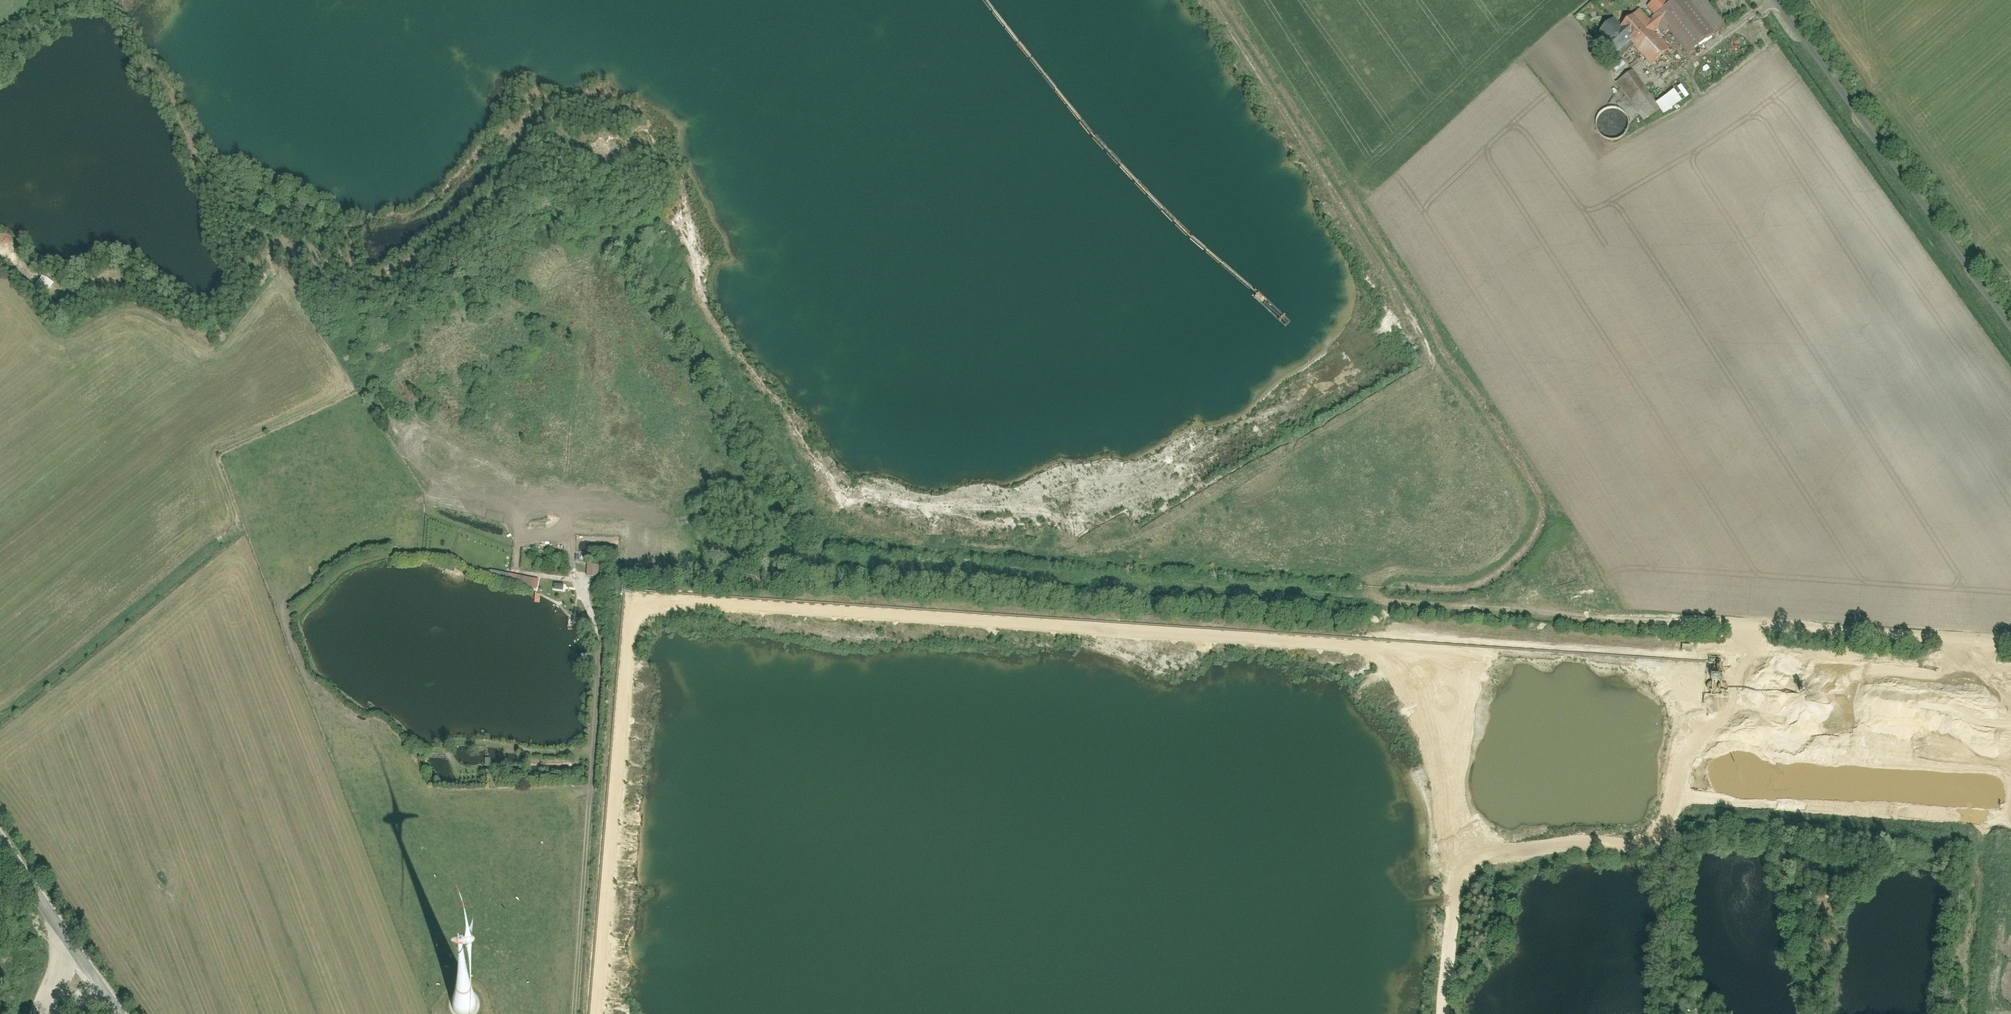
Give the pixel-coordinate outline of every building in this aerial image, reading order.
[(1648,8),(1655,19),(1660,16),(1673,6),(1668,0),(1659,0),(1648,8)] [(1689,56),(1727,29),(1705,0),(1681,0),(1673,6),(1660,16),(1689,56)] [(1621,58),(1635,46),(1654,68),(1674,51),(1657,31),(1662,27),(1655,18),(1650,22),(1641,12),(1625,27),(1617,18),(1600,33),(1621,58)] [(1684,86),(1660,104),(1637,72),(1618,86),(1644,122),(1661,110),(1665,116),(1691,97),(1684,86)] [(1597,123),(1598,131),(1602,137),(1607,141),(1612,142),(1620,141),(1626,137),(1630,130),(1630,124),(1628,118),(1623,112),(1619,110),(1612,109),(1605,112),(1600,116),(1597,123)] [(48,273),(38,287),(48,294),(58,280),(48,273)] [(589,566),(588,579),(599,580),(600,567),(589,566)] [(572,584),(537,578),(534,592),(582,604),(583,594),(571,593),(572,584)]
